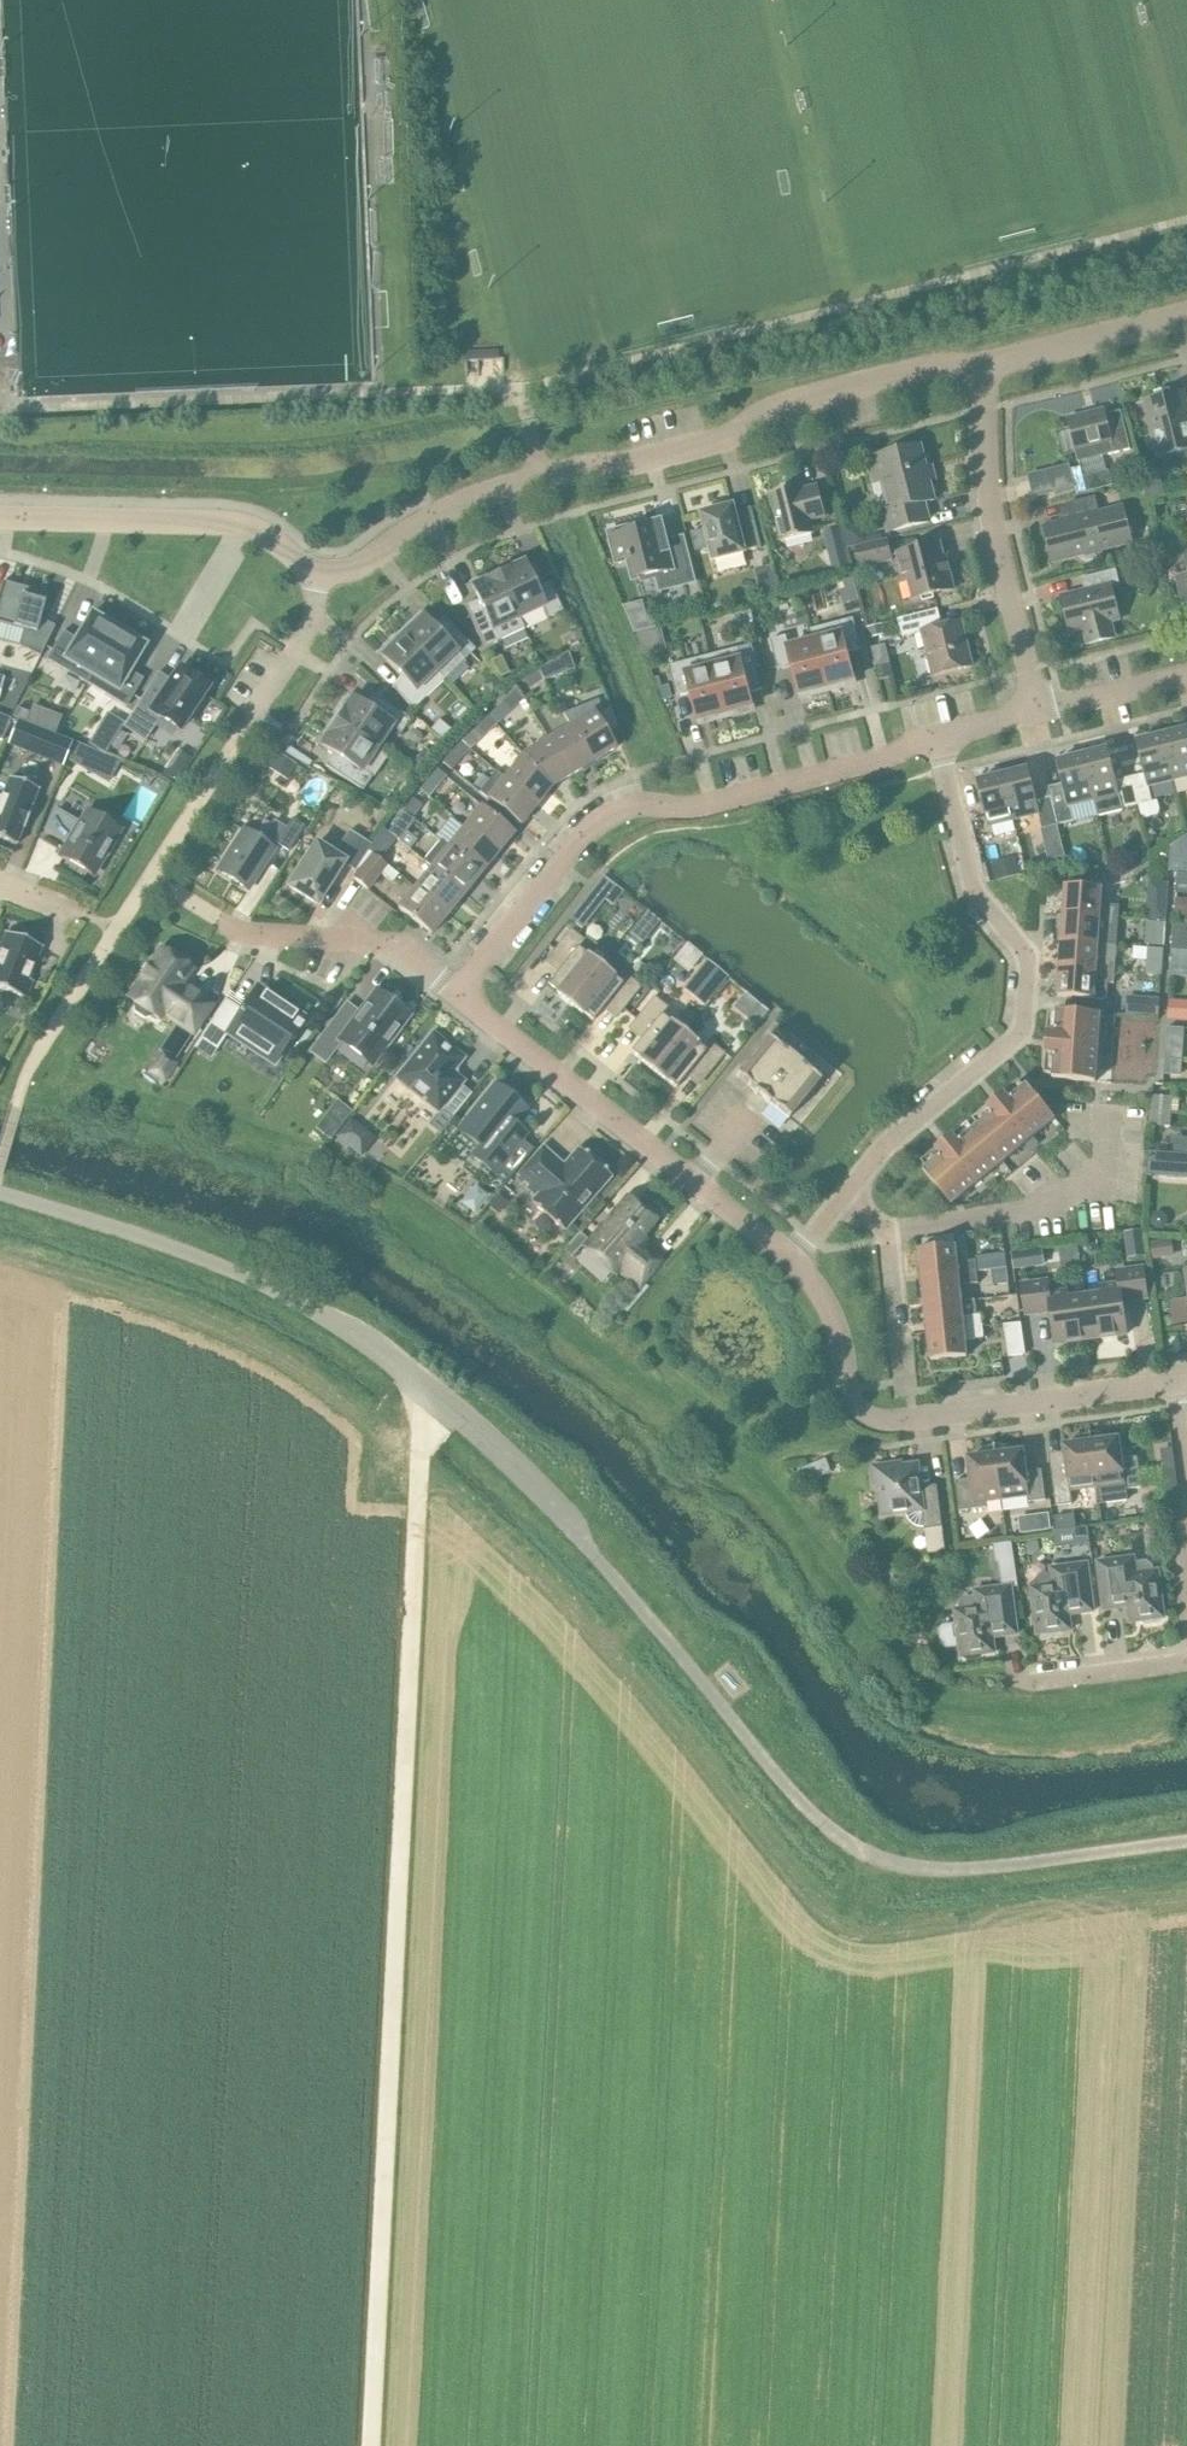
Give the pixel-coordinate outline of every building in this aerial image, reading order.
[(1144,25),(1150,23),(1145,4),(1139,6),(1144,25)] [(434,86),(439,85),(436,73),(431,74),(434,86)] [(801,112),(808,110),(803,91),(797,93),(801,112)] [(460,191),(465,189),(462,178),(457,179),(460,191)] [(472,379),(503,376),(501,356),(470,359),(472,379)] [(1136,403),(1136,404),(1146,401),(1151,424),(1157,447),(1181,441),(1184,452),(1186,458),(1186,457),(1186,408),(1186,405),(1183,391),(1136,403)] [(1105,411),(1069,420),(1079,462),(1081,462),(1098,457),(1114,453),(1131,449),(1125,427),(1121,411),(1106,414),(1105,411)] [(871,459),(877,482),(882,481),(889,509),(884,510),(889,532),(930,522),(925,503),(935,500),(921,446),(871,459)] [(1132,461),(1117,465),(1120,478),(1135,474),(1132,461)] [(1070,465),(1051,469),(1057,493),(1076,489),(1073,477),(1070,465)] [(1159,471),(1141,475),(1147,500),(1165,496),(1159,471)] [(819,486),(803,490),(802,485),(769,493),(782,542),(814,534),(811,521),(826,517),(819,486)] [(1087,561),(1102,557),(1103,554),(1103,553),(1135,545),(1126,506),(1099,513),(1095,497),(1090,498),(1067,504),(1071,521),(1047,527),(1047,526),(1045,526),(1054,563),(1055,562),(1055,561),(1082,554),(1083,558),(1087,561)] [(706,529),(691,533),(696,551),(711,547),(714,561),(746,553),(746,551),(762,547),(754,516),(738,520),(736,512),(734,506),(722,509),(721,505),(705,510),(706,513),(703,514),(706,529)] [(661,524),(615,535),(619,550),(616,551),(618,561),(630,558),(636,580),(659,574),(662,588),(693,580),(683,543),(667,547),(661,524)] [(855,526),(843,528),(847,548),(856,546),(867,543),(865,537),(864,530),(862,524),(855,526)] [(838,526),(823,530),(828,547),(843,543),(838,526)] [(867,543),(856,546),(861,564),(890,557),(886,539),(867,543)] [(940,543),(917,549),(897,553),(904,581),(909,579),(914,599),(954,589),(946,557),(944,558),(940,543)] [(1161,560),(1152,562),(1155,576),(1164,574),(1161,560)] [(511,564),(497,571),(519,618),(520,617),(543,607),(548,618),(563,611),(550,582),(536,588),(524,562),(513,568),(511,564)] [(1114,637),(1110,621),(1119,619),(1111,587),(1120,584),(1116,569),(1081,578),(1085,592),(1063,597),(1071,631),(1085,627),(1088,643),(1114,637)] [(525,628),(520,617),(519,618),(497,571),(482,577),(484,581),(473,586),(479,599),(466,605),(485,647),(525,628)] [(774,571),(757,575),(764,600),(780,596),(774,571)] [(3,581),(0,590),(0,622),(24,630),(20,646),(41,656),(55,626),(41,619),(48,593),(3,581)] [(695,604),(678,609),(681,621),(698,617),(695,604)] [(961,621),(945,625),(940,609),(900,619),(904,636),(923,631),(934,676),(973,666),(961,621)] [(64,631),(47,659),(87,683),(121,626),(105,616),(103,620),(92,613),(77,639),(64,631)] [(436,670),(436,671),(444,680),(476,649),(444,616),(433,627),(423,616),(414,625),(412,622),(400,633),(436,670)] [(812,629),(828,691),(844,687),(843,683),(855,680),(848,652),(862,648),(854,618),(812,629)] [(883,622),(868,626),(871,638),(886,634),(885,629),(883,622)] [(121,626),(87,683),(127,707),(144,679),(130,671),(146,645),(135,639),(137,636),(121,626)] [(789,645),(787,635),(771,640),(779,670),(792,666),(800,694),(812,691),(813,695),(828,691),(812,629),(814,639),(789,645)] [(417,689),(436,671),(436,670),(400,633),(389,644),(391,647),(383,656),(403,676),(392,687),(414,709),(426,698),(417,689)] [(711,655),(727,717),(742,713),(742,709),(753,706),(750,692),(764,689),(753,644),(711,655)] [(501,655),(490,661),(501,677),(510,673),(501,655)] [(727,717),(711,655),(670,666),(678,696),(692,692),(698,720),(711,717),(712,721),(727,717)] [(537,670),(543,680),(557,672),(551,662),(537,670)] [(880,680),(891,677),(894,676),(890,663),(876,666),(880,680)] [(158,672),(123,727),(146,741),(161,718),(180,731),(209,687),(189,674),(180,669),(172,681),(158,672)] [(524,678),(530,688),(543,680),(537,670),(524,678)] [(493,675),(482,684),(490,693),(501,683),(493,675)] [(670,685),(659,688),(662,700),(673,697),(670,685)] [(343,706),(334,719),(377,748),(392,726),(402,732),(411,719),(373,693),(365,705),(353,697),(346,708),(343,706)] [(571,725),(593,762),(616,748),(597,716),(603,713),(597,698),(563,711),(572,725),(571,725)] [(489,716),(496,724),(508,713),(500,705),(489,716)] [(3,740),(12,717),(0,712),(0,739),(3,740)] [(489,716),(477,727),(485,735),(496,724),(489,716)] [(362,770),(377,748),(334,719),(325,732),(328,734),(321,745),(333,753),(325,765),(363,790),(372,777),(362,770)] [(439,719),(431,729),(442,739),(451,729),(439,719)] [(18,720),(9,744),(63,766),(72,742),(18,720)] [(571,725),(549,739),(571,775),(593,762),(571,725)] [(97,728),(88,743),(106,754),(115,739),(97,728)] [(1163,735),(1174,780),(1186,777),(1186,729),(1163,735)] [(1145,773),(1131,777),(1138,805),(1153,801),(1149,786),(1174,780),(1163,735),(1137,742),(1145,773)] [(523,754),(552,787),(571,775),(549,739),(523,754)] [(77,744),(71,760),(113,778),(120,761),(77,744)] [(148,769),(177,784),(189,760),(161,745),(148,769)] [(289,746),(285,753),(309,766),(312,761),(289,746)] [(1122,809),(1138,805),(1131,777),(1117,780),(1109,749),(1083,755),(1094,800),(1119,794),(1122,809)] [(453,750),(443,762),(452,769),(462,757),(453,750)] [(275,752),(267,764),(287,777),(295,765),(275,752)] [(523,754),(505,777),(538,804),(552,787),(523,754)] [(417,755),(407,768),(416,775),(426,762),(417,755)] [(1074,820),(1070,806),(1094,800),(1083,755),(1057,762),(1063,785),(1049,788),(1051,797),(1058,825),(1074,820)] [(394,790),(407,767),(388,757),(375,780),(394,790)] [(437,769),(427,781),(421,789),(428,796),(435,788),(446,776),(437,769)] [(1029,769),(1003,775),(1015,819),(1039,813),(1043,829),(1058,825),(1051,797),(1037,801),(1029,769)] [(480,792),(488,798),(521,825),(538,804),(505,777),(497,771),(480,792)] [(988,826),(1015,819),(1003,775),(977,781),(988,826)] [(17,845),(24,828),(25,828),(33,807),(32,807),(39,789),(10,778),(2,797),(0,796),(0,839),(17,845)] [(141,783),(122,815),(140,825),(159,793),(141,783)] [(413,798),(403,811),(412,818),(422,805),(413,798)] [(465,827),(498,853),(515,833),(482,806),(465,827)] [(57,810),(46,830),(70,844),(62,858),(68,861),(65,865),(84,876),(86,872),(92,875),(104,854),(108,857),(116,841),(112,839),(119,828),(90,811),(82,824),(57,810)] [(394,824),(388,831),(396,838),(396,837),(398,838),(403,830),(412,818),(403,811),(394,824)] [(289,851),(305,826),(293,818),(277,843),(289,851)] [(368,851),(379,858),(396,838),(388,831),(382,827),(368,851)] [(465,827),(448,847),(481,874),(498,853),(465,827)] [(274,849),(244,829),(218,870),(249,889),(274,849)] [(371,845),(357,836),(350,831),(335,855),(316,843),(289,886),(317,904),(344,863),(355,870),(371,845)] [(432,867),(465,894),(481,874),(448,847),(440,840),(424,861),(432,867)] [(352,876),(368,889),(381,873),(393,882),(399,874),(379,858),(368,851),(352,876)] [(995,879),(1020,874),(1017,857),(991,862),(995,879)] [(1171,860),(1170,870),(1186,872),(1186,861),(1171,860)] [(432,867),(415,887),(448,914),(465,894),(432,867)] [(605,879),(569,920),(581,931),(593,916),(618,938),(641,910),(605,879)] [(1177,898),(1186,898),(1186,884),(1178,883),(1177,898)] [(1104,888),(1090,887),(1066,885),(1064,913),(1119,917),(1120,904),(1103,903),(1104,888)] [(448,914),(415,887),(398,908),(431,935),(448,914)] [(1149,897),(1147,917),(1161,918),(1163,898),(1149,897)] [(1176,912),(1176,916),(1186,917),(1186,900),(1177,899),(1176,912)] [(1119,917),(1064,913),(1062,941),(1100,943),(1100,942),(1118,944),(1118,929),(1119,917)] [(1148,919),(1148,931),(1162,932),(1163,920),(1148,919)] [(556,993),(569,1004),(601,965),(600,964),(608,953),(586,936),(583,939),(571,929),(551,953),(552,954),(552,953),(565,963),(547,985),(556,992),(556,993)] [(33,980),(30,979),(42,946),(7,933),(0,951),(0,988),(26,998),(33,980)] [(1174,950),(1186,951),(1186,936),(1175,935),(1174,950)] [(1100,943),(1062,941),(1060,968),(1116,972),(1118,944),(1100,942),(1100,943)] [(684,944),(672,959),(686,971),(699,957),(684,944)] [(162,948),(129,998),(135,1003),(134,1005),(135,1011),(145,1018),(151,1017),(152,1014),(159,1019),(163,1012),(194,1033),(213,1004),(182,984),(192,968),(188,966),(188,962),(179,956),(175,957),(162,948)] [(1162,950),(1151,949),(1149,963),(1160,964),(1162,950)] [(1174,950),(1172,966),(1186,967),(1186,951),(1174,950)] [(601,965),(569,1004),(583,1015),(584,1014),(593,1021),(610,1000),(622,1009),(622,1010),(622,1011),(637,992),(642,986),(628,975),(621,983),(613,977),(614,975),(601,965)] [(1116,972),(1060,968),(1058,996),(1096,999),(1096,998),(1105,999),(1108,997),(1109,984),(1115,984),(1116,972)] [(1163,969),(1149,968),(1149,976),(1163,977),(1163,969)] [(737,989),(728,982),(720,991),(730,999),(737,989)] [(256,985),(253,991),(241,1008),(226,998),(194,1047),(210,1058),(231,1026),(240,1032),(236,1037),(276,1064),(306,1019),(256,985)] [(347,1002),(319,1039),(310,1051),(326,1062),(341,1042),(371,1064),(387,1043),(390,1045),(401,1031),(398,1028),(409,1014),(378,991),(361,1013),(347,1002)] [(639,1060),(652,1071),(684,1032),(671,1021),(670,1022),(662,1016),(668,1007),(654,996),(650,1002),(634,1020),(635,1021),(636,1020),(648,1030),(631,1052),(640,1059),(639,1060)] [(1140,997),(1139,1013),(1157,1014),(1158,998),(1140,997)] [(1170,1017),(1186,1018),(1186,1000),(1171,999),(1170,1017)] [(760,1006),(749,1020),(756,1026),(768,1012),(760,1006)] [(1068,1051),(1047,1050),(1046,1055),(1054,1055),(1053,1079),(1096,1082),(1101,1014),(1057,1011),(1056,1033),(1048,1033),(1047,1038),(1068,1040),(1068,1051)] [(752,1056),(736,1075),(755,1090),(754,1091),(757,1094),(771,1077),(780,1084),(766,1101),(769,1104),(770,1103),(789,1118),(820,1081),(817,1078),(801,1065),(802,1064),(787,1052),(786,1053),(779,1047),(784,1041),(789,1035),(783,1030),(777,1026),(776,1027),(767,1037),(752,1056)] [(307,1029),(292,1052),(299,1056),(313,1033),(307,1029)] [(697,1044),(698,1043),(684,1032),(652,1071),(666,1082),(667,1081),(676,1088),(693,1067),(706,1077),(705,1077),(706,1078),(725,1053),(711,1042),(704,1050),(697,1044)] [(453,1117),(472,1093),(461,1084),(464,1081),(456,1075),(456,1068),(464,1058),(433,1033),(397,1078),(439,1112),(442,1107),(453,1117)] [(1166,1044),(1165,1059),(1175,1060),(1176,1044),(1166,1044)] [(151,1072),(165,1081),(177,1063),(163,1053),(151,1072)] [(1175,1060),(1165,1059),(1165,1074),(1174,1075),(1175,1060)] [(496,1083),(458,1130),(478,1146),(471,1155),(495,1175),(498,1171),(509,1180),(522,1164),(534,1149),(523,1140),(527,1136),(528,1134),(526,1133),(514,1124),(527,1108),(496,1083)] [(952,1204),(1056,1118),(1028,1085),(1010,1100),(1005,1094),(1001,1097),(1014,1113),(1006,1120),(992,1104),(988,1107),(993,1113),(959,1142),(953,1136),(950,1139),(963,1156),(954,1163),(941,1146),(937,1150),(942,1156),(924,1171),(952,1204)] [(1162,1111),(1172,1111),(1173,1097),(1163,1096),(1162,1111)] [(337,1099),(316,1129),(331,1140),(352,1110),(337,1099)] [(1153,1110),(1152,1125),(1170,1126),(1172,1111),(1162,1111),(1153,1110)] [(351,1117),(334,1139),(347,1149),(349,1147),(362,1157),(378,1137),(351,1117)] [(543,1148),(518,1177),(539,1196),(533,1203),(563,1229),(611,1175),(580,1148),(564,1167),(543,1148)] [(1149,1170),(1157,1171),(1159,1177),(1186,1179),(1186,1154),(1151,1152),(1149,1170)] [(460,1203),(475,1215),(486,1201),(488,1203),(493,1197),(490,1196),(491,1194),(476,1182),(460,1203)] [(590,1243),(639,1285),(662,1260),(640,1241),(656,1223),(658,1219),(658,1214),(655,1210),(650,1208),(646,1207),(642,1206),(641,1207),(629,1197),(590,1243)] [(580,1232),(564,1250),(572,1257),(588,1238),(580,1232)] [(1172,1239),(1150,1242),(1153,1259),(1175,1256),(1172,1239)] [(923,1277),(978,1271),(977,1260),(958,1262),(956,1245),(920,1249),(923,1277)] [(1032,1248),(1011,1251),(1013,1265),(1034,1262),(1032,1248)] [(1007,1267),(992,1269),(994,1285),(1009,1283),(1007,1267)] [(1086,1295),(1092,1339),(1127,1334),(1123,1301),(1148,1298),(1143,1267),(1118,1271),(1120,1284),(1102,1286),(1103,1293),(1086,1295)] [(978,1271),(923,1277),(926,1304),(962,1301),(960,1285),(979,1283),(978,1271)] [(1056,1344),(1092,1339),(1086,1295),(1069,1298),(1068,1291),(1050,1293),(1048,1280),(1023,1284),(1027,1315),(1051,1311),(1056,1344)] [(962,1301),(926,1304),(928,1332),(983,1326),(982,1315),(963,1317),(962,1301)] [(1026,1354),(1023,1330),(1022,1322),(1004,1325),(1009,1356),(1026,1354)] [(983,1326),(928,1332),(931,1360),(967,1356),(966,1340),(984,1338),(983,1326)] [(1091,1433),(1076,1440),(1076,1444),(1064,1445),(1067,1466),(1052,1468),(1056,1499),(1056,1504),(1073,1502),(1071,1490),(1098,1487),(1091,1433)] [(1091,1433),(1098,1487),(1100,1505),(1128,1501),(1127,1489),(1142,1487),(1138,1457),(1122,1459),(1120,1438),(1108,1439),(1107,1436),(1103,1434),(1099,1433),(1095,1433),(1091,1433)] [(956,1481),(959,1505),(960,1511),(987,1507),(986,1501),(1002,1499),(995,1445),(991,1446),(987,1448),(983,1450),(980,1452),(980,1456),(969,1458),(971,1479),(956,1481)] [(1012,1452),(1012,1448),(995,1445),(1002,1499),(1029,1495),(1030,1502),(1046,1500),(1042,1472),(1027,1474),(1024,1450),(1012,1452)] [(1172,1447),(1159,1449),(1161,1465),(1174,1464),(1172,1447)] [(826,1458),(799,1470),(804,1484),(832,1472),(826,1458)] [(883,1515),(906,1512),(907,1515),(908,1518),(910,1520),(912,1522),(914,1524),(916,1526),(919,1526),(922,1527),(925,1527),(929,1552),(946,1550),(940,1509),(937,1485),(921,1487),(918,1464),(896,1467),(892,1464),(876,1466),(874,1470),(875,1484),(878,1483),(881,1507),(883,1515)] [(1165,1489),(1166,1489),(1167,1497),(1158,1509),(1167,1515),(1178,1500),(1177,1488),(1176,1472),(1175,1466),(1163,1468),(1164,1473),(1165,1489)] [(1050,1512),(1033,1515),(1036,1532),(1052,1529),(1050,1512)] [(1074,1518),(1059,1519),(1060,1529),(1075,1529),(1074,1518)] [(1013,1542),(994,1544),(997,1562),(1000,1561),(1016,1559),(1013,1542)] [(1098,1562),(1101,1586),(1104,1610),(1122,1608),(1122,1607),(1129,1606),(1131,1622),(1164,1618),(1158,1571),(1152,1571),(1151,1567),(1146,1563),(1125,1566),(1124,1559),(1098,1562)] [(1032,1587),(1035,1610),(1038,1634),(1071,1630),(1069,1613),(1076,1612),(1077,1613),(1094,1611),(1088,1563),(1052,1568),(1052,1575),(1041,1576),(1037,1581),(1038,1586),(1032,1587)] [(1018,1634),(1015,1610),(1011,1586),(975,1591),(976,1598),(965,1599),(961,1604),(962,1609),(956,1610),(958,1625),(942,1627),(940,1630),(943,1646),(945,1648),(960,1646),(962,1657),(995,1652),(993,1636),(1000,1635),(1000,1636),(1018,1634)]
